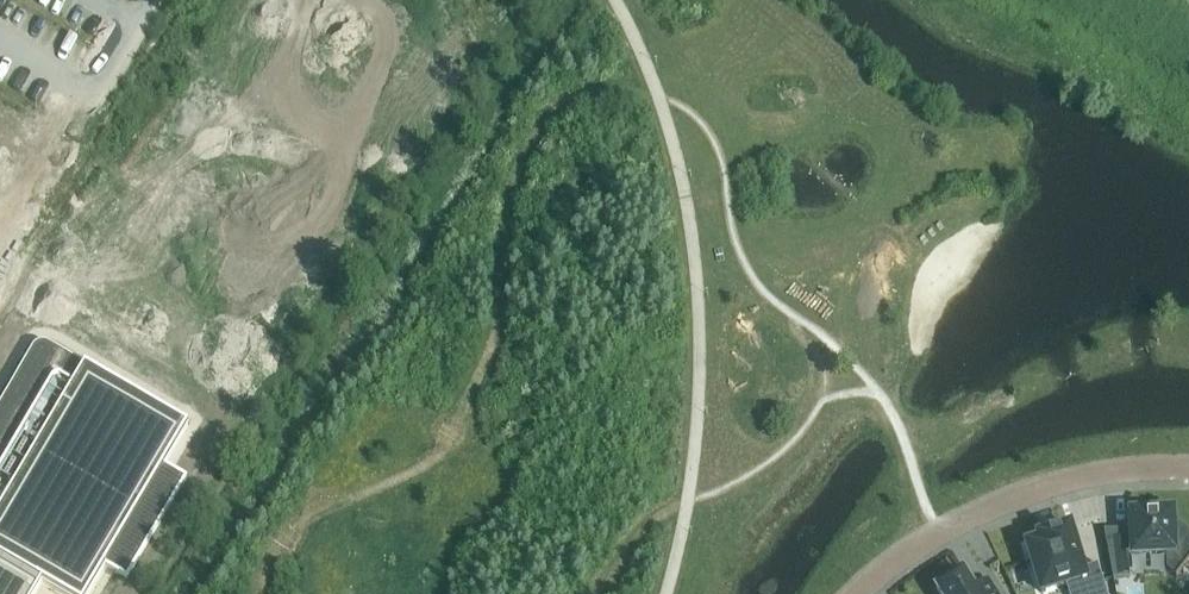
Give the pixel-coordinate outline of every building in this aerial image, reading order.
[(42,583),(61,593),(89,593),(105,567),(127,580),(186,479),(164,466),(187,427),(48,345),(47,344),(45,344),(43,343),(41,344),(40,344),(38,345),(37,345),(35,346),(34,348),(33,349),(0,405),(0,593),(35,593),(42,583)] [(1131,515),(1133,556),(1174,554),(1185,563),(1175,577),(1176,578),(1188,560),(1188,531),(1172,518),(1172,514),(1166,514),(1157,507),(1151,514),(1131,515)] [(1026,545),(1041,593),(1066,585),(1069,593),(1088,593),(1107,593),(1098,564),(1082,569),(1069,527),(1037,536),(1039,541),(1026,545)] [(936,589),(939,593),(977,593),(963,572),(936,589)]
